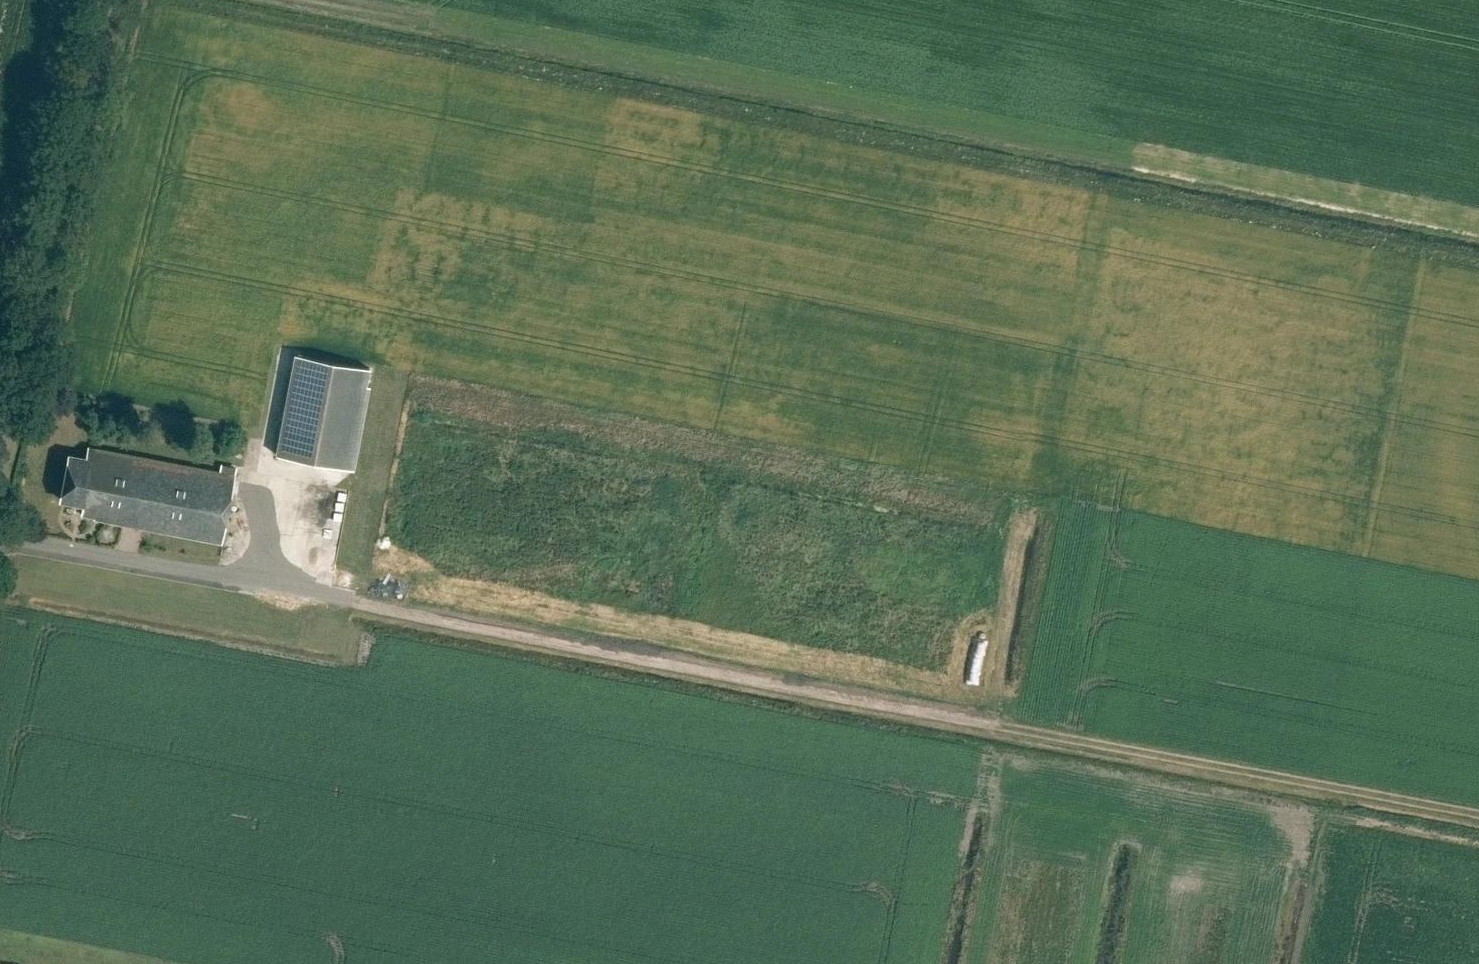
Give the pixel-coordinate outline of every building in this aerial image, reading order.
[(295,354),(277,454),(350,468),(369,367),(295,354)] [(62,500),(85,505),(83,516),(95,518),(95,520),(223,545),(237,475),(90,447),(88,460),(71,457),(62,500)]
